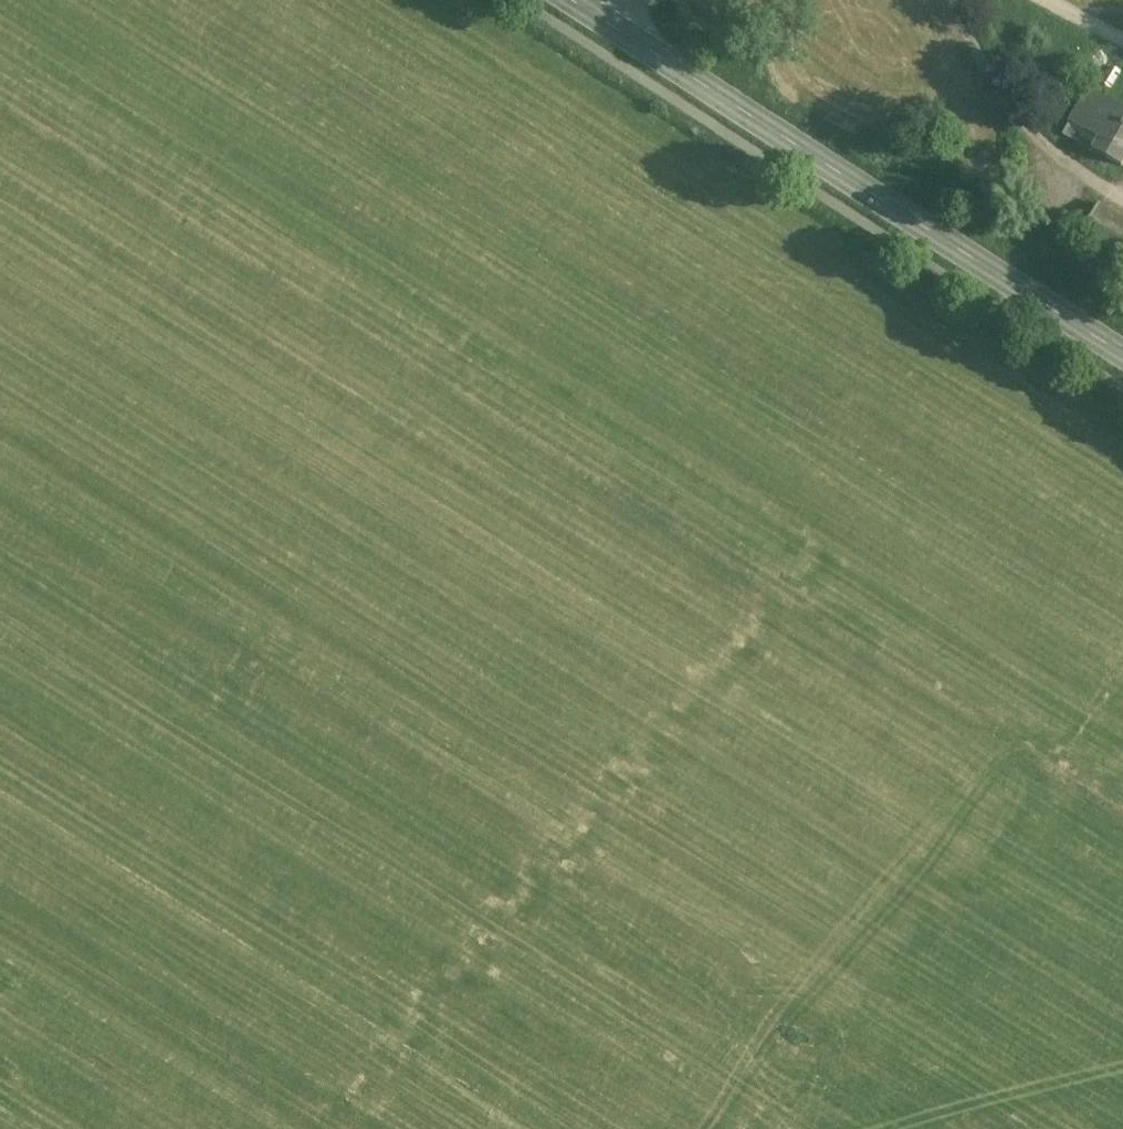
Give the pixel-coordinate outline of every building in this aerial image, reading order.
[(1088,92),(1070,124),(1099,141),(1092,153),(1122,170),(1122,167),(1122,112),(1088,92)] [(1122,221),(1099,208),(1079,243),(1103,256),(1119,228),(1122,221)] [(1119,228),(1103,256),(1122,268),(1122,231),(1119,228)]
